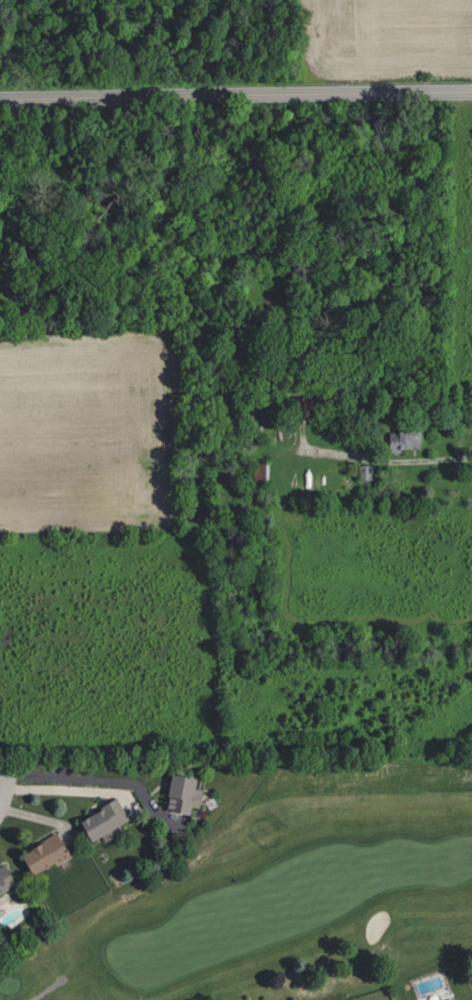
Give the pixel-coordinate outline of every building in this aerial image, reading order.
[(398,448),(415,448),(415,431),(384,430),(383,453),(398,453),(398,448)] [(268,463),(256,463),(256,479),(268,479),(268,463)] [(370,479),(370,464),(357,464),(357,479),(370,479)] [(165,771),(162,795),(170,797),(169,812),(185,817),(192,775),(165,771)] [(111,796),(125,820),(85,843),(73,820),(111,796)] [(52,829),(67,855),(29,878),(14,853),(52,829)] [(13,888),(0,895),(0,862),(1,861),(13,888)]
